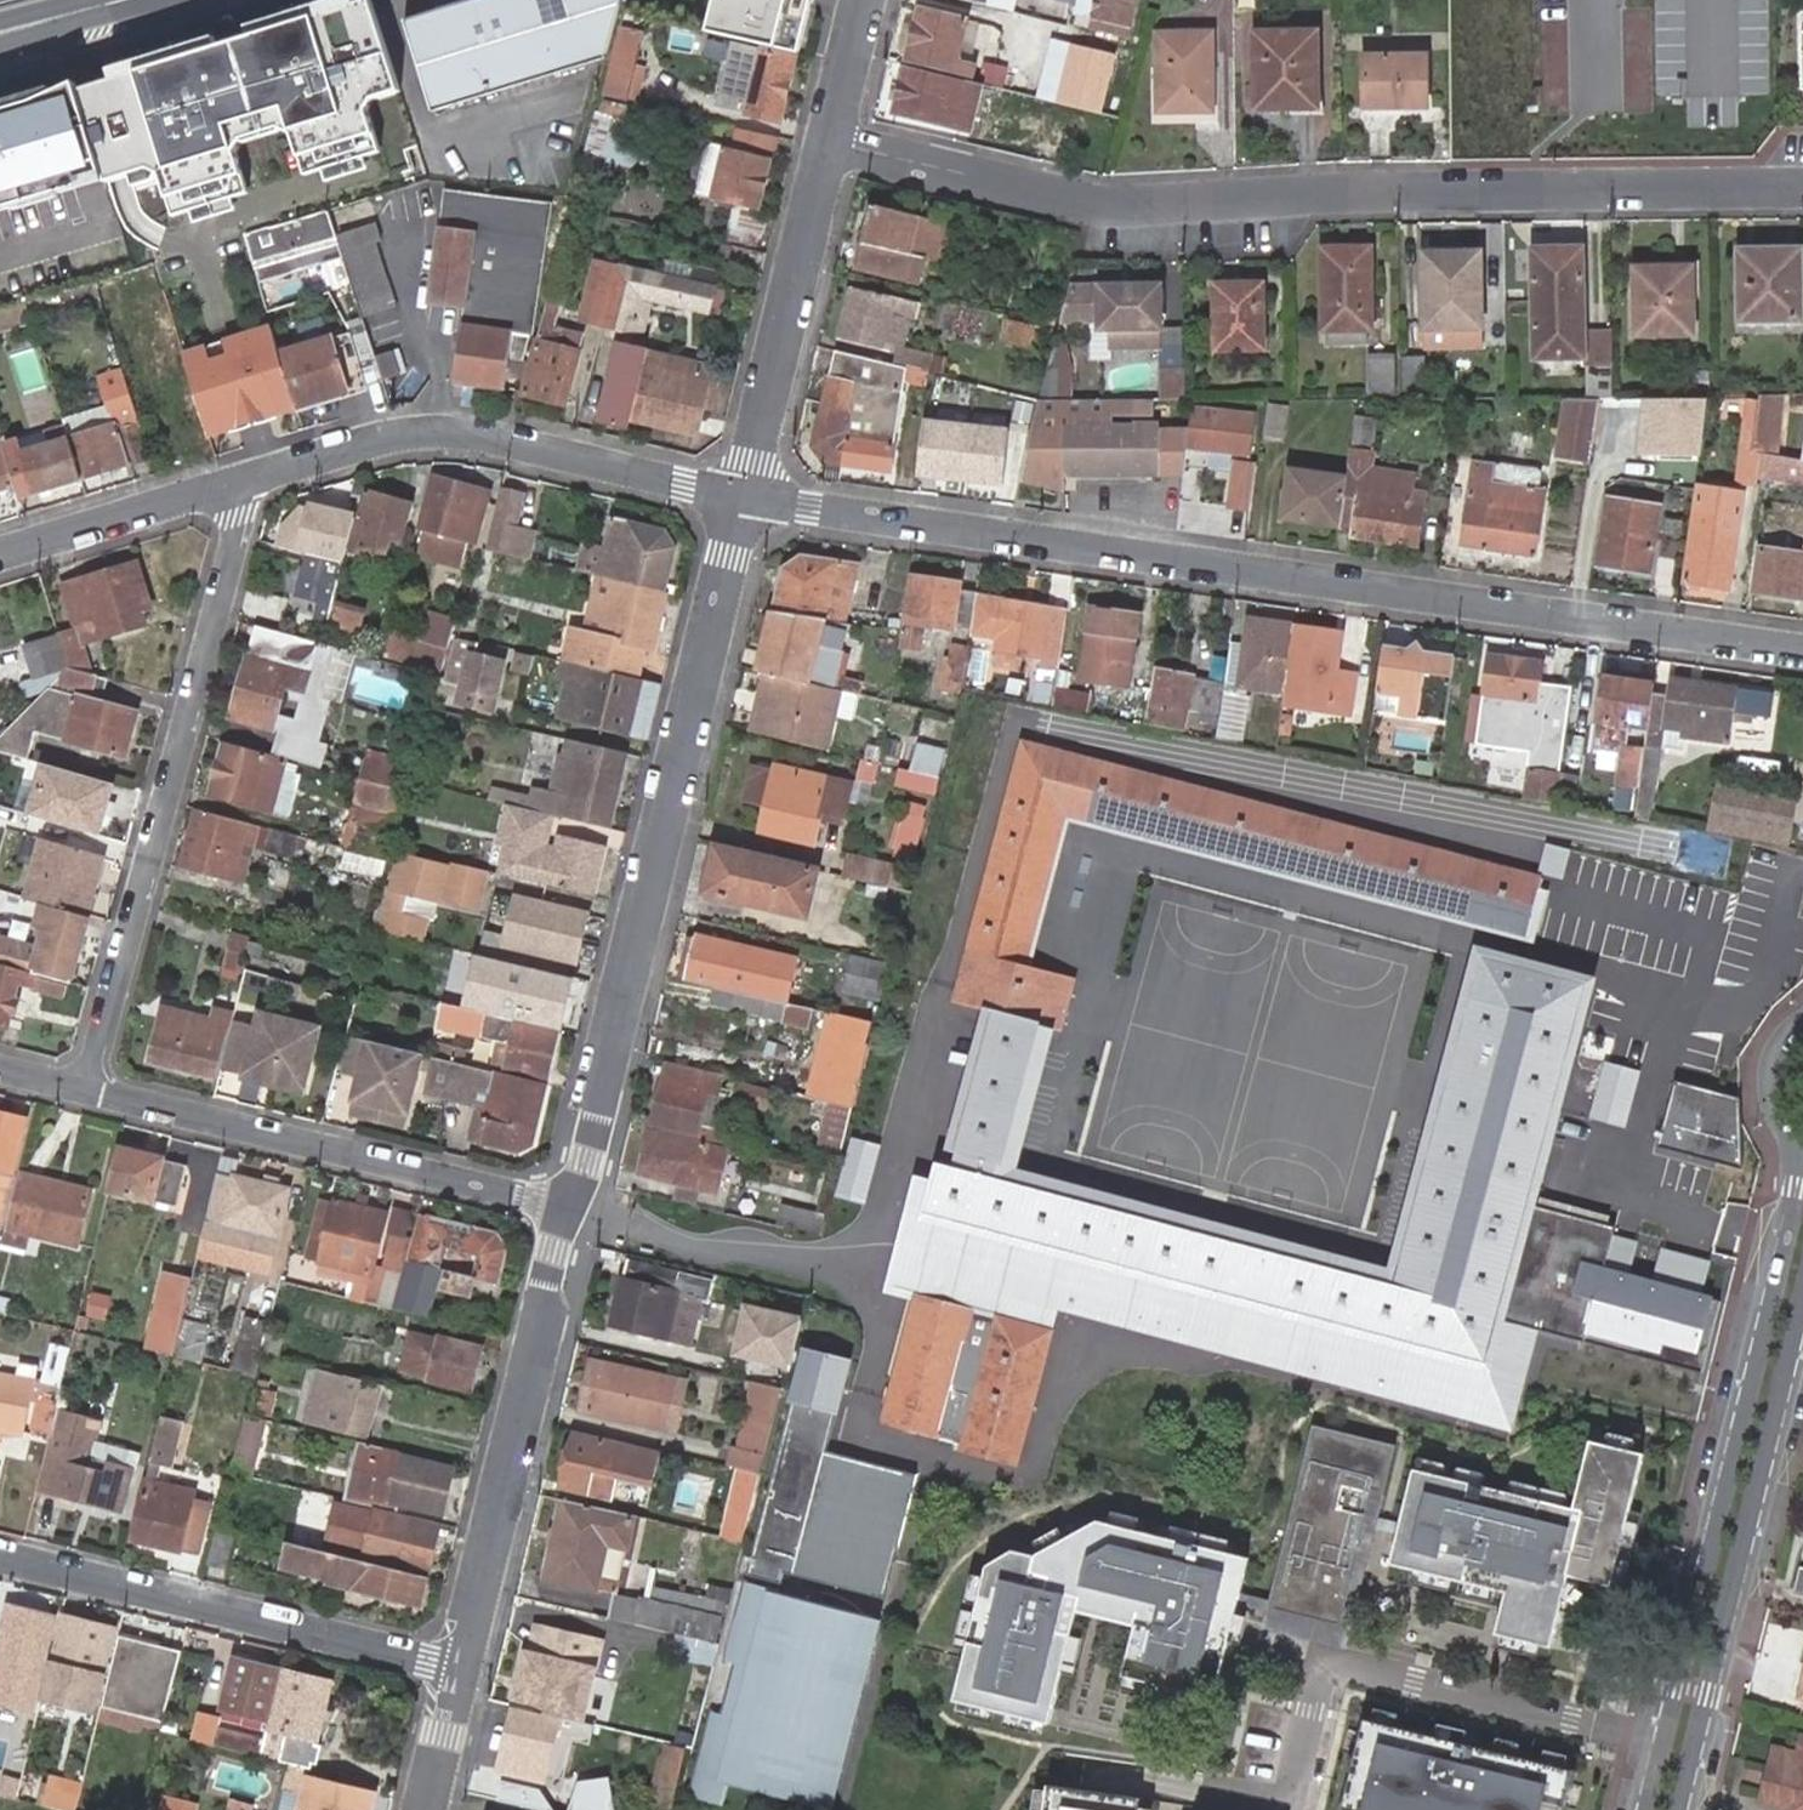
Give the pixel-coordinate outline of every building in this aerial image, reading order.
[(434,107),(604,59),(619,0),(474,0),(408,19),(434,107)] [(709,31),(800,54),(813,0),(717,0),(709,31)] [(1130,38),(1139,0),(1096,0),(1089,29),(1130,38)] [(375,3),(83,100),(110,189),(151,167),(161,171),(174,213),(246,191),(234,152),(240,141),(282,125),(294,131),(306,173),(382,150),(369,109),(374,99),(401,91),(375,3)] [(921,10),(908,61),(973,77),(976,68),(957,64),(967,22),(921,10)] [(626,29),(607,101),(641,110),(650,78),(637,74),(647,34),(626,29)] [(1322,30),(1262,30),(1262,108),(1322,107),(1322,30)] [(1208,36),(1159,36),(1159,108),(1208,107),(1208,36)] [(1074,42),(1061,103),(1110,114),(1122,52),(1074,42)] [(761,48),(745,112),(781,121),(797,57),(761,48)] [(1433,55),(1370,56),(1371,107),(1433,107),(1433,55)] [(972,83),(906,68),(895,112),(960,129),(972,83)] [(976,133),(987,87),(972,83),(960,129),(976,133)] [(0,107),(0,217),(110,189),(77,84),(0,107)] [(610,114),(598,111),(585,158),(597,162),(610,114)] [(777,136),(711,120),(706,140),(694,190),(759,206),(772,157),(777,136)] [(517,382),(533,326),(554,207),(448,192),(433,301),(470,307),(481,308),(479,324),(467,323),(465,322),(456,383),(504,390),(506,381),(517,382)] [(926,241),(945,246),(950,225),(871,206),(858,267),(916,282),(921,259),(926,241)] [(765,234),(770,214),(743,208),(739,228),(765,234)] [(329,213),(248,237),(262,283),(343,258),(329,213)] [(366,316),(396,307),(374,242),(380,240),(376,225),(340,236),(366,316)] [(1052,233),(1045,232),(1043,239),(1050,241),(1052,233)] [(940,263),(945,246),(926,241),(921,259),(940,263)] [(1486,290),(1486,251),(1431,251),(1431,312),(1433,312),(1433,331),(1462,330),(1461,311),(1486,311),(1486,290)] [(1377,252),(1326,252),(1324,334),(1376,335),(1377,252)] [(1801,255),(1743,254),(1743,320),(1802,321),(1801,255)] [(1534,369),(1586,367),(1586,329),(1585,255),(1536,255),(1534,330),(1534,369)] [(582,318),(604,324),(619,265),(597,260),(582,318)] [(619,265),(604,324),(624,329),(633,293),(642,296),(708,312),(714,287),(619,265)] [(1695,273),(1636,273),(1637,340),(1695,340),(1695,273)] [(1102,287),(1101,334),(1161,333),(1161,287),(1102,287)] [(1264,287),(1218,288),(1217,351),(1264,351),(1264,287)] [(892,318),(909,322),(915,324),(920,306),(852,289),(840,339),(892,352),(895,342),(886,341),(892,318)] [(634,331),(642,296),(633,293),(624,329),(634,331)] [(481,308),(470,307),(467,323),(479,324),(481,308)] [(524,396),(565,406),(578,354),(575,337),(552,331),(558,310),(547,308),(524,396)] [(903,345),(909,322),(892,318),(886,341),(895,342),(903,345)] [(1007,322),(1002,342),(1024,347),(1029,328),(1007,322)] [(270,325),(182,352),(208,436),(296,409),(280,356),(270,325)] [(1586,329),(1586,367),(1613,366),(1612,329),(1586,329)] [(372,356),(364,330),(350,334),(367,387),(380,383),(372,356)] [(280,356),(296,409),(367,387),(350,334),(280,356)] [(621,342),(601,423),(628,430),(631,415),(692,430),(698,404),(711,407),(717,384),(704,381),(705,377),(699,375),(701,365),(646,351),(646,348),(621,342)] [(1048,397),(1073,398),(1076,348),(1051,346),(1048,397)] [(380,356),(388,378),(404,372),(396,350),(380,356)] [(1178,395),(1202,395),(1201,367),(1198,367),(1197,351),(1179,351),(1179,363),(1157,363),(1157,385),(1178,385),(1178,395)] [(897,368),(837,353),(814,447),(821,465),(887,474),(901,384),(925,389),(928,375),(897,368)] [(897,368),(928,375),(932,361),(900,353),(897,368)] [(1405,358),(1405,396),(1428,396),(1427,357),(1405,358)] [(1363,359),(1362,398),(1394,398),(1395,360),(1363,359)] [(1586,400),(1599,400),(1613,400),(1613,366),(1586,367),(1586,400)] [(68,440),(80,480),(128,465),(118,430),(137,425),(139,425),(124,375),(103,380),(113,413),(116,426),(68,440)] [(1559,440),(1592,445),(1599,400),(1586,400),(1566,400),(1559,440)] [(1659,400),(1641,400),(1637,433),(1654,435),(1702,442),(1708,400),(1659,400)] [(1759,477),(1762,459),(1753,457),(1759,414),(1760,404),(1761,400),(1746,400),(1735,484),(1757,488),(1759,477)] [(1783,400),(1761,400),(1760,404),(1759,414),(1753,457),(1762,459),(1776,461),(1783,400)] [(1157,401),(1042,401),(1041,403),(1021,479),(1065,494),(1064,477),(1111,479),(1111,475),(1183,476),(1187,448),(1188,439),(1189,430),(1112,427),(1112,420),(1156,421),(1157,401)] [(1289,409),(1268,405),(1263,438),(1285,441),(1289,409)] [(1256,418),(1192,409),(1189,430),(1188,439),(1187,448),(1250,457),(1256,418)] [(113,413),(64,427),(68,440),(116,426),(113,413)] [(1009,434),(924,422),(916,475),(1002,487),(1009,434)] [(118,430),(128,465),(147,459),(137,425),(118,430)] [(68,440),(64,427),(3,447),(6,459),(68,440)] [(19,498),(80,480),(68,440),(6,459),(19,498)] [(1338,530),(1337,536),(1355,538),(1354,541),(1400,547),(1406,507),(1358,501),(1365,456),(1351,453),(1346,482),(1338,530)] [(1230,509),(1255,512),(1260,461),(1235,458),(1230,509)] [(0,459),(0,491),(9,488),(0,459)] [(1776,461),(1762,459),(1759,477),(1796,482),(1800,464),(1776,461)] [(1495,475),(1497,464),(1475,460),(1472,481),(1462,541),(1484,544),(1483,552),(1534,560),(1545,491),(1540,490),(1494,484),(1495,475)] [(1506,461),(1497,464),(1495,475),(1494,484),(1540,490),(1543,475),(1537,467),(1506,461)] [(1283,521),(1338,530),(1346,482),(1289,473),(1283,521)] [(432,485),(420,527),(424,528),(418,552),(462,564),(464,553),(468,540),(478,542),(482,523),(488,499),(476,496),(477,493),(471,491),(472,495),(432,485)] [(1694,518),(1684,584),(1727,590),(1736,539),(1744,495),(1698,487),(1694,518)] [(500,491),(485,548),(506,553),(519,496),(500,491)] [(410,504),(366,492),(350,552),(395,565),(410,504)] [(1608,502),(1597,568),(1647,576),(1658,510),(1608,502)] [(325,621),(353,521),(307,508),(293,554),(305,557),(316,560),(312,570),(302,567),(294,595),(318,602),(313,617),(325,621)] [(614,580),(664,593),(676,544),(667,532),(610,517),(595,575),(599,577),(614,580)] [(1802,602),(1802,556),(1802,559),(1762,553),(1756,594),(1802,602)] [(312,570),(316,560),(305,557),(302,567),(312,570)] [(783,569),(773,611),(824,620),(845,623),(855,568),(800,558),(783,569)] [(66,667),(91,673),(83,645),(147,627),(143,611),(137,592),(144,590),(137,565),(62,587),(75,631),(57,637),(65,665),(66,667)] [(600,637),(614,580),(599,577),(585,633),(600,637)] [(907,623),(902,622),(900,632),(898,649),(917,652),(920,628),(951,633),(951,629),(957,590),(957,586),(913,579),(907,623)] [(650,651),(664,593),(614,580),(600,637),(585,633),(573,629),(565,661),(635,678),(643,649),(650,651)] [(137,592),(143,611),(150,609),(144,590),(137,592)] [(957,590),(951,629),(967,631),(972,593),(957,590)] [(1040,661),(1048,611),(1001,604),(991,668),(1013,671),(1015,657),(1040,661)] [(366,614),(333,605),(329,620),(323,643),(334,646),(334,647),(356,653),(366,614)] [(758,672),(763,673),(770,675),(794,680),(808,684),(811,684),(815,686),(826,689),(827,689),(829,689),(834,661),(815,657),(824,620),(773,611),(758,672)] [(1040,661),(1039,673),(1055,675),(1064,613),(1048,611),(1040,661)] [(1136,619),(1087,611),(1081,656),(1079,666),(1120,673),(1122,661),(1124,648),(1132,649),(1136,619)] [(420,648),(428,650),(436,621),(428,619),(420,648)] [(457,627),(436,621),(428,650),(420,648),(390,640),(384,661),(443,677),(450,652),(450,651),(451,646),(455,635),(457,627)] [(1283,693),(1292,630),(1246,624),(1237,685),(1283,693)] [(315,641),(256,625),(232,719),(272,729),(277,713),(282,693),(288,669),(307,673),(315,641)] [(1283,693),(1281,705),(1345,715),(1351,678),(1333,675),(1339,637),(1292,630),(1283,693)] [(57,637),(56,632),(24,641),(35,678),(24,682),(30,704),(45,687),(50,683),(66,667),(65,665),(57,637)] [(470,648),(472,639),(455,635),(451,646),(450,651),(468,656),(470,648)] [(277,713),(272,729),(280,731),(318,741),(329,699),(320,697),(334,647),(334,646),(323,643),(315,641),(307,673),(288,669),(282,693),(299,698),(294,717),(277,713)] [(960,696),(966,649),(953,647),(946,693),(960,696)] [(1398,713),(1443,720),(1451,660),(1419,655),(1413,647),(1407,653),(1379,649),(1374,693),(1401,697),(1398,713)] [(508,658),(470,648),(468,656),(450,651),(450,652),(443,677),(442,680),(462,685),(456,704),(479,710),(484,691),(498,695),(508,658)] [(549,679),(553,659),(520,651),(515,671),(549,679)] [(1527,768),(1558,772),(1569,689),(1539,684),(1541,665),(1486,658),(1475,743),(1529,752),(1527,768)] [(629,735),(642,680),(635,678),(565,661),(563,661),(561,671),(573,673),(586,676),(575,722),(629,735)] [(98,696),(105,677),(91,673),(66,667),(50,683),(98,696)] [(586,676),(573,673),(563,719),(575,722),(586,676)] [(763,673),(749,732),(756,734),(810,747),(827,751),(836,713),(853,717),(857,696),(829,689),(827,689),(826,689),(815,686),(811,684),(808,684),(794,680),(770,675),(763,673)] [(1039,673),(1035,703),(1051,706),(1053,692),(1055,675),(1039,673)] [(1201,719),(1218,722),(1224,684),(1190,680),(1151,673),(1145,716),(1144,722),(1185,727),(1188,705),(1194,706),(1203,708),(1201,719)] [(647,739),(660,685),(642,680),(629,735),(647,739)] [(1649,695),(1651,687),(1600,680),(1594,722),(1644,730),(1649,695)] [(1668,697),(1649,695),(1644,730),(1642,750),(1658,753),(1662,753),(1665,733),(1679,734),(1678,742),(1723,748),(1726,727),(1747,730),(1748,723),(1766,725),(1770,698),(1670,685),(1668,697)] [(30,704),(0,734),(0,754),(12,757),(30,762),(39,732),(120,755),(124,740),(132,743),(140,714),(45,687),(30,704)] [(453,691),(440,688),(435,706),(448,709),(453,691)] [(484,691),(479,710),(493,713),(498,695),(484,691)] [(1053,692),(1051,706),(1088,714),(1091,698),(1053,692)] [(1401,697),(1374,693),(1371,710),(1398,713),(1401,697)] [(1251,699),(1227,695),(1223,720),(1247,723),(1251,699)] [(324,766),(329,745),(318,741),(280,731),(274,753),(324,766)] [(128,757),(132,743),(124,740),(120,755),(128,757)] [(555,801),(515,791),(512,805),(552,816),(564,818),(564,814),(607,824),(625,753),(570,740),(566,757),(578,760),(567,804),(555,801)] [(272,810),(283,767),(285,762),(221,744),(208,793),(272,810)] [(996,1014),(1051,1028),(1062,1031),(1076,981),(1029,969),(1072,816),(1527,940),(1543,885),(1030,745),(1015,801),(958,1003),(982,1010),(996,1014)] [(918,774),(942,779),(948,752),(926,746),(918,774)] [(1642,750),(1638,781),(1654,783),(1658,753),(1642,750)] [(566,757),(555,801),(567,804),(578,760),(566,757)] [(1563,757),(1558,796),(1578,798),(1582,760),(1563,757)] [(364,758),(359,776),(398,786),(403,767),(364,758)] [(120,788),(42,765),(27,815),(105,839),(120,788)] [(299,771),(283,767),(272,810),(288,814),(299,771)] [(1523,796),(1553,803),(1558,772),(1527,768),(1523,796)] [(839,788),(778,773),(778,776),(752,770),(744,802),(770,808),(764,831),(812,842),(823,796),(837,799),(839,788)] [(939,791),(942,779),(918,774),(904,770),(901,782),(939,791)] [(398,786),(359,776),(352,805),(359,807),(390,816),(398,786)] [(412,790),(398,786),(390,816),(404,820),(412,790)] [(1716,786),(1708,832),(1787,848),(1796,803),(1716,786)] [(916,854),(931,808),(908,800),(892,846),(916,854)] [(498,873),(590,895),(602,845),(559,836),(555,852),(544,849),(552,816),(512,805),(507,804),(501,829),(515,832),(512,847),(504,845),(498,873)] [(359,807),(352,805),(343,843),(349,845),(355,823),(359,807)] [(392,832),(400,835),(404,820),(390,816),(359,807),(355,823),(392,832)] [(242,843),(248,824),(203,812),(187,869),(232,881),(242,843)] [(272,827),(249,821),(248,824),(242,843),(265,850),(266,846),(272,827)] [(386,854),(392,832),(355,823),(349,845),(386,854)] [(299,834),(272,827),(266,846),(293,853),(299,834)] [(42,840),(27,898),(44,903),(89,915),(90,915),(107,857),(42,840)] [(1566,851),(1542,845),(1535,871),(1559,877),(1566,851)] [(814,871),(718,849),(708,894),(803,915),(814,871)] [(369,858),(348,853),(344,868),(365,874),(369,858)] [(396,861),(377,929),(421,940),(427,919),(433,921),(433,920),(438,901),(477,910),(485,870),(450,861),(449,865),(398,853),(396,861)] [(889,868),(850,858),(844,881),(883,891),(889,868)] [(483,929),(477,954),(500,959),(524,966),(528,951),(574,962),(585,915),(515,898),(507,935),(483,929)] [(89,915),(44,903),(38,923),(47,927),(39,954),(0,944),(0,960),(35,970),(37,966),(73,977),(89,915)] [(238,971),(247,938),(228,932),(219,966),(238,971)] [(694,938),(684,981),(711,987),(711,988),(736,993),(783,1005),(794,962),(694,938)] [(1596,976),(1474,943),(1372,1286),(1500,1320),(1528,1210),(1596,976)] [(524,984),(529,967),(524,966),(500,959),(496,977),(524,984)] [(877,1004),(886,969),(851,960),(843,995),(877,1004)] [(524,984),(537,987),(541,970),(529,967),(524,984)] [(65,985),(0,968),(0,1028),(6,1030),(10,1016),(15,1017),(19,1001),(13,1000),(18,983),(33,987),(32,992),(61,999),(65,985)] [(566,995),(570,977),(541,970),(537,987),(566,995)] [(336,994),(285,980),(282,991),(300,996),(299,999),(320,1005),(321,1002),(333,1005),(336,994)] [(477,982),(470,1006),(557,1029),(563,1004),(477,982)] [(711,988),(711,987),(706,1006),(731,1011),(744,1014),(776,1022),(775,1026),(802,1033),(807,1012),(808,1011),(784,1005),(783,1005),(736,993),(711,988)] [(220,1069),(234,1018),(235,1011),(212,1005),(209,1016),(161,1004),(146,1064),(217,1083),(220,1069)] [(308,1097),(327,1024),(258,1006),(253,1024),(234,1018),(220,1069),(240,1074),(243,1079),(308,1097)] [(990,1034),(996,1014),(982,1010),(976,1030),(990,1034)] [(515,1021),(473,1011),(468,1031),(479,1034),(479,1036),(510,1044),(505,1068),(546,1078),(556,1037),(514,1027),(515,1021)] [(990,1034),(955,1167),(1010,1182),(1051,1028),(996,1014),(990,1034)] [(865,1045),(870,1026),(836,1017),(825,1015),(825,1017),(808,1084),(801,1081),(798,1093),(816,1097),(826,1100),(839,1103),(840,1103),(854,1107),(855,1107),(870,1046),(865,1045)] [(425,1055),(346,1035),(336,1072),(359,1078),(348,1117),(406,1132),(425,1055)] [(439,1046),(436,1058),(451,1061),(454,1050),(439,1046)] [(454,1050),(451,1061),(471,1066),(474,1055),(454,1050)] [(474,1055),(471,1066),(476,1067),(479,1055),(474,1055)] [(451,1061),(436,1058),(428,1092),(475,1102),(488,1105),(480,1142),(514,1150),(530,1145),(544,1085),(496,1074),(497,1072),(476,1067),(471,1066),(451,1061)] [(725,1076),(666,1062),(661,1080),(651,1124),(695,1135),(695,1137),(714,1141),(717,1129),(698,1124),(705,1092),(721,1095),(725,1076)] [(1635,1071),(1600,1062),(1585,1119),(1621,1128),(1635,1071)] [(792,1080),(792,1079),(795,1070),(782,1067),(778,1088),(789,1092),(792,1080)] [(798,1093),(801,1081),(792,1079),(792,1080),(789,1092),(798,1093)] [(749,1103),(769,1109),(774,1091),(737,1082),(732,1098),(749,1103)] [(1736,1100),(1669,1082),(1652,1147),(1736,1170),(1736,1100)] [(747,1113),(749,1103),(732,1098),(729,1108),(747,1113)] [(824,1108),(826,1101),(816,1098),(815,1105),(824,1108)] [(467,1139),(480,1142),(488,1105),(475,1102),(467,1139)] [(845,1144),(854,1107),(840,1103),(839,1103),(830,1140),(845,1144)] [(8,1181),(22,1121),(0,1115),(0,1216),(8,1181)] [(638,1176),(683,1187),(712,1195),(718,1172),(724,1148),(706,1144),(705,1147),(648,1132),(638,1176)] [(841,1196),(869,1204),(886,1145),(858,1137),(841,1196)] [(185,1164),(116,1147),(106,1189),(174,1207),(185,1164)] [(238,1161),(219,1156),(216,1173),(234,1177),(238,1161)] [(1507,1432),(1535,1329),(1500,1320),(919,1165),(914,1183),(903,1180),(873,1295),(904,1303),(869,1434),(1016,1473),(1059,1313),(1507,1432)] [(234,1177),(216,1173),(204,1222),(199,1241),(268,1257),(274,1235),(284,1194),(233,1182),(234,1177)] [(40,1181),(18,1176),(6,1230),(31,1236),(78,1247),(91,1193),(66,1187),(65,1195),(38,1190),(40,1181)] [(66,1187),(40,1181),(38,1190),(65,1195),(66,1187)] [(324,1242),(318,1265),(367,1277),(370,1262),(382,1213),(334,1201),(329,1219),(312,1215),(307,1237),(324,1242)] [(785,1206),(779,1228),(825,1239),(830,1217),(785,1206)] [(1607,1230),(1528,1210),(1500,1320),(1535,1329),(1691,1369),(1710,1296),(1597,1267),(1607,1230)] [(497,1235),(420,1217),(414,1239),(406,1273),(397,1307),(431,1316),(438,1287),(442,1270),(474,1278),(497,1283),(506,1249),(497,1235)] [(31,1236),(6,1230),(1,1247),(27,1253),(31,1236)] [(406,1271),(413,1240),(392,1235),(384,1266),(406,1271)] [(268,1257),(199,1241),(195,1259),(264,1276),(268,1257)] [(669,1342),(680,1294),(685,1274),(630,1261),(614,1328),(669,1342)] [(374,1306),(384,1266),(370,1262),(367,1277),(318,1265),(312,1291),(374,1306)] [(397,1307),(406,1271),(384,1266),(374,1306),(396,1311),(397,1307)] [(470,1295),(474,1278),(442,1270),(438,1287),(470,1295)] [(172,1355),(189,1282),(188,1281),(164,1275),(145,1348),(172,1355)] [(694,1298),(680,1294),(669,1342),(682,1345),(694,1298)] [(800,1314),(747,1301),(735,1350),(788,1363),(800,1314)] [(229,1368),(249,1373),(262,1321),(242,1316),(229,1368)] [(284,1332),(266,1327),(259,1353),(277,1358),(284,1332)] [(68,1349),(71,1339),(63,1336),(55,1335),(52,1345),(68,1349)] [(470,1394),(480,1352),(410,1335),(400,1377),(470,1394)] [(28,1451),(44,1456),(48,1438),(55,1407),(68,1349),(52,1345),(41,1394),(44,1395),(41,1412),(39,1422),(35,1421),(28,1451)] [(824,1454),(849,1357),(806,1346),(749,1563),(882,1597),(913,1477),(824,1454)] [(587,1414),(648,1427),(650,1418),(670,1422),(680,1378),(599,1360),(587,1414)] [(342,1376),(320,1370),(307,1421),(366,1436),(378,1389),(341,1380),(342,1376)] [(18,1455),(25,1419),(31,1392),(35,1376),(17,1372),(14,1386),(0,1383),(0,1451),(18,1455)] [(257,1387),(251,1412),(265,1415),(271,1390),(269,1390),(271,1381),(262,1379),(260,1388),(257,1387)] [(760,1471),(781,1392),(752,1385),(738,1447),(734,1446),(730,1464),(760,1471)] [(39,1422),(41,1412),(44,1395),(41,1394),(31,1392),(25,1419),(35,1421),(39,1422)] [(264,1419),(243,1414),(233,1454),(255,1460),(264,1419)] [(65,1415),(43,1491),(123,1514),(135,1474),(111,1467),(108,1478),(86,1472),(100,1425),(65,1415)] [(185,1421),(161,1415),(150,1464),(173,1469),(185,1421)] [(650,1418),(648,1427),(668,1431),(670,1422),(650,1418)] [(1276,1611),(1348,1631),(1376,1520),(1387,1521),(1404,1450),(1325,1430),(1276,1611)] [(627,1447),(583,1436),(569,1491),(594,1498),(595,1493),(612,1497),(615,1484),(617,1484),(627,1447)] [(378,1452),(379,1446),(353,1440),(338,1500),(393,1514),(395,1505),(441,1516),(452,1469),(378,1452)] [(1654,1462),(1600,1449),(1584,1512),(1425,1474),(1399,1566),(1514,1600),(1504,1640),(1557,1652),(1577,1581),(1618,1591),(1654,1462)] [(250,1479),(255,1460),(233,1454),(228,1473),(250,1479)] [(723,1541),(741,1546),(757,1483),(731,1477),(716,1539),(723,1541)] [(148,1494),(188,1504),(191,1491),(151,1481),(148,1494)] [(211,1510),(188,1504),(148,1494),(137,1540),(200,1556),(211,1510)] [(438,1528),(336,1502),(325,1546),(427,1572),(438,1528)] [(635,1520),(565,1503),(546,1580),(614,1596),(617,1596),(635,1520)] [(997,1567),(959,1699),(1054,1723),(1084,1612),(1143,1627),(1131,1676),(1220,1700),(1258,1560),(1109,1523),(1039,1555),(1024,1552),(997,1567)] [(219,1532),(210,1569),(225,1574),(235,1536),(219,1532)] [(292,1546),(289,1545),(285,1567),(287,1568),(329,1577),(328,1583),(338,1585),(420,1605),(427,1578),(345,1559),(298,1547),(292,1546)] [(641,1602),(719,1621),(723,1606),(644,1587),(641,1602)] [(818,1809),(835,1809),(883,1624),(747,1589),(727,1666),(738,1669),(725,1720),(713,1717),(691,1803),(717,1809),(726,1809),(732,1788),(818,1809)] [(614,1596),(608,1621),(631,1627),(637,1601),(617,1596),(614,1596)] [(631,1627),(713,1646),(719,1621),(641,1602),(637,1601),(631,1627)] [(31,1713),(55,1616),(5,1604),(0,1624),(0,1706),(31,1713)] [(115,1631),(65,1619),(45,1702),(95,1714),(115,1631)] [(536,1628),(529,1655),(538,1658),(545,1630),(536,1628)] [(604,1644),(545,1630),(538,1658),(529,1655),(518,1699),(558,1709),(556,1716),(560,1717),(563,1718),(595,1726),(597,1726),(599,1714),(588,1711),(604,1644)] [(166,1727),(183,1656),(118,1640),(101,1712),(146,1722),(166,1727)] [(272,1722),(285,1673),(235,1660),(223,1710),(272,1722)] [(332,1684),(285,1673),(272,1723),(270,1732),(289,1736),(282,1764),(310,1770),(332,1684)] [(101,1712),(98,1724),(143,1734),(146,1722),(101,1712)] [(595,1726),(563,1718),(560,1717),(558,1722),(516,1712),(505,1756),(514,1758),(510,1774),(545,1783),(546,1777),(566,1782),(576,1740),(591,1743),(595,1726)] [(194,1743),(246,1755),(250,1741),(241,1737),(242,1733),(221,1728),(223,1718),(202,1713),(194,1743)] [(1370,1724),(1350,1809),(1570,1809),(1578,1777),(1370,1724)] [(289,1736),(270,1732),(264,1759),(282,1764),(289,1736)] [(1759,1800),(1781,1805),(1780,1809),(1802,1809),(1802,1735),(1801,1735),(1796,1753),(1772,1748),(1759,1800)] [(675,1795),(687,1751),(670,1746),(658,1792),(675,1795)] [(543,1791),(545,1783),(510,1774),(514,1758),(505,1756),(499,1781),(543,1791)] [(51,1778),(50,1784),(78,1790),(80,1784),(51,1778)] [(375,1797),(342,1789),(307,1780),(299,1809),(372,1809),(375,1797)] [(494,1801),(530,1809),(539,1809),(543,1791),(499,1781),(494,1801)] [(50,1784),(44,1806),(61,1809),(74,1809),(78,1790),(50,1784)] [(1054,1789),(1051,1809),(1145,1809),(1146,1804),(1054,1789)] [(199,1804),(162,1796),(159,1809),(197,1809),(199,1804)] [(252,1807),(231,1801),(229,1809),(251,1809),(252,1807)]
